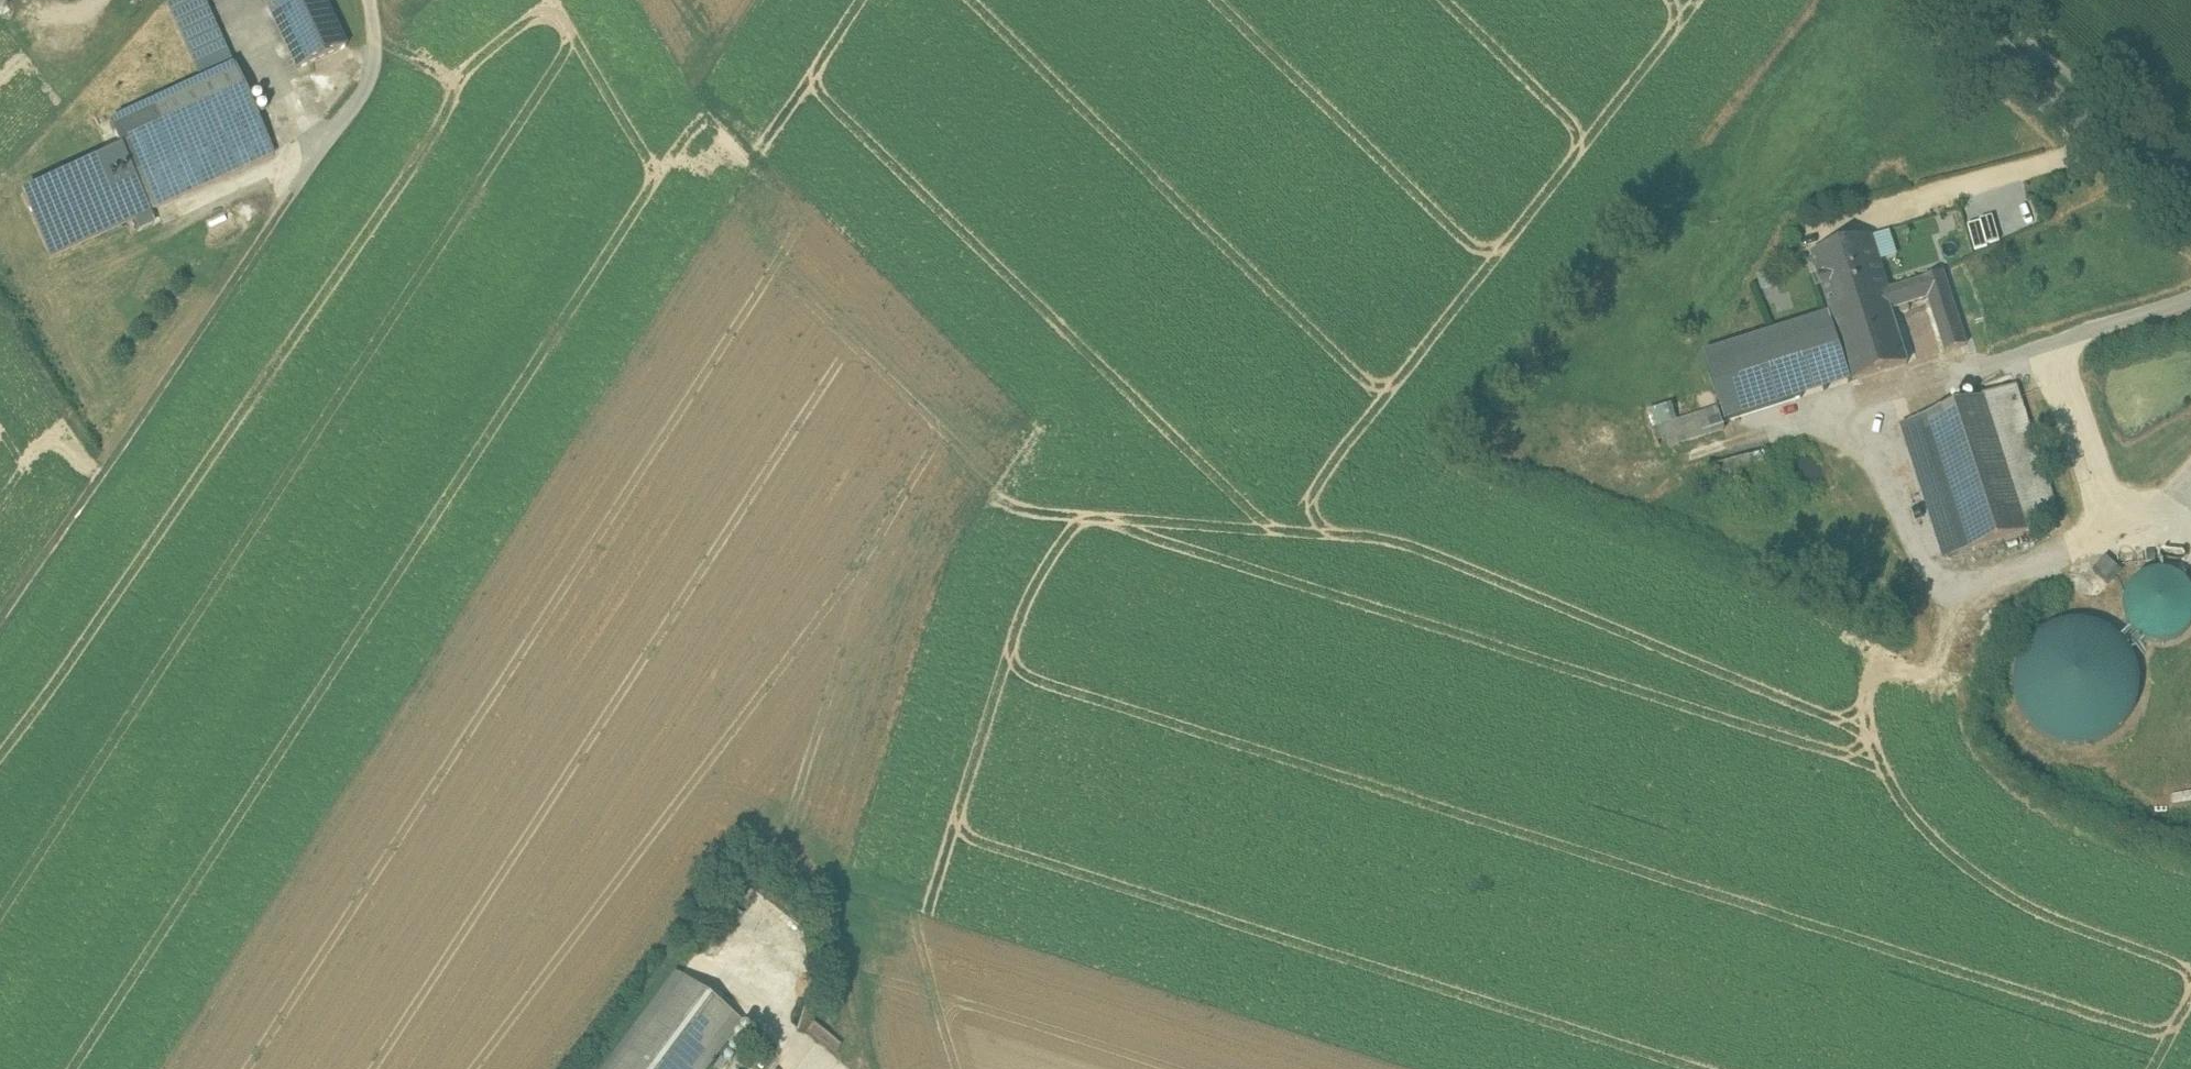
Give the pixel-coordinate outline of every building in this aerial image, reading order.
[(203,0),(174,0),(168,3),(200,76),(230,63),(203,0)] [(296,68),(345,46),(324,0),(264,0),(296,68)] [(234,66),(152,103),(175,153),(192,190),(274,153),(234,66)] [(152,103),(110,122),(123,150),(133,172),(175,153),(152,103)] [(123,150),(24,194),(51,254),(150,209),(133,172),(123,150)] [(175,153),(133,172),(150,209),(192,190),(175,153)] [(1964,219),(1971,246),(2001,238),(1994,212),(1964,219)] [(1876,262),(1881,260),(1872,234),(1812,253),(1830,309),(1831,310),(1886,293),(1885,289),(1876,262)] [(1876,262),(1885,289),(1890,288),(1881,260),(1876,262)] [(1890,288),(1885,289),(1886,293),(1891,308),(1899,305),(1901,310),(1910,308),(1908,303),(1928,296),(1946,350),(1967,343),(1943,271),(1890,288)] [(1886,293),(1831,310),(1831,312),(1853,379),(1908,362),(1891,308),(1886,293)] [(1721,405),(1725,420),(1853,379),(1831,312),(1704,352),(1721,405)] [(1983,397),(1902,423),(1946,557),(2060,521),(2015,384),(1982,395),(1983,397)] [(1721,405),(1700,412),(1707,433),(1727,426),(1725,420),(1721,405)] [(1700,412),(1654,427),(1658,439),(1670,435),(1673,444),(1707,433),(1700,412)] [(1764,451),(1713,465),(1719,485),(1742,477),(1747,491),(1773,484),(1764,451)] [(2105,556),(2094,570),(2109,582),(2120,569),(2105,556)] [(2126,591),(2124,605),(2127,619),(2135,631),(2147,638),(2161,641),(2175,638),(2187,630),(2190,624),(2190,585),(2186,578),(2174,570),(2160,568),(2146,571),(2134,579),(2126,591)] [(2098,622),(2074,618),(2050,624),(2030,639),(2018,660),(2014,684),(2021,708),(2035,728),(2056,740),(2081,744),(2105,738),(2124,723),(2137,702),(2140,677),(2134,654),(2120,634),(2098,622)] [(608,1068),(701,1068),(726,1037),(738,1020),(678,976),(608,1068)] [(738,1020),(726,1037),(732,1042),(739,1046),(751,1030),(738,1020)] [(713,1068),(714,1068),(726,1068),(741,1049),(739,1046),(732,1042),(713,1068)]
